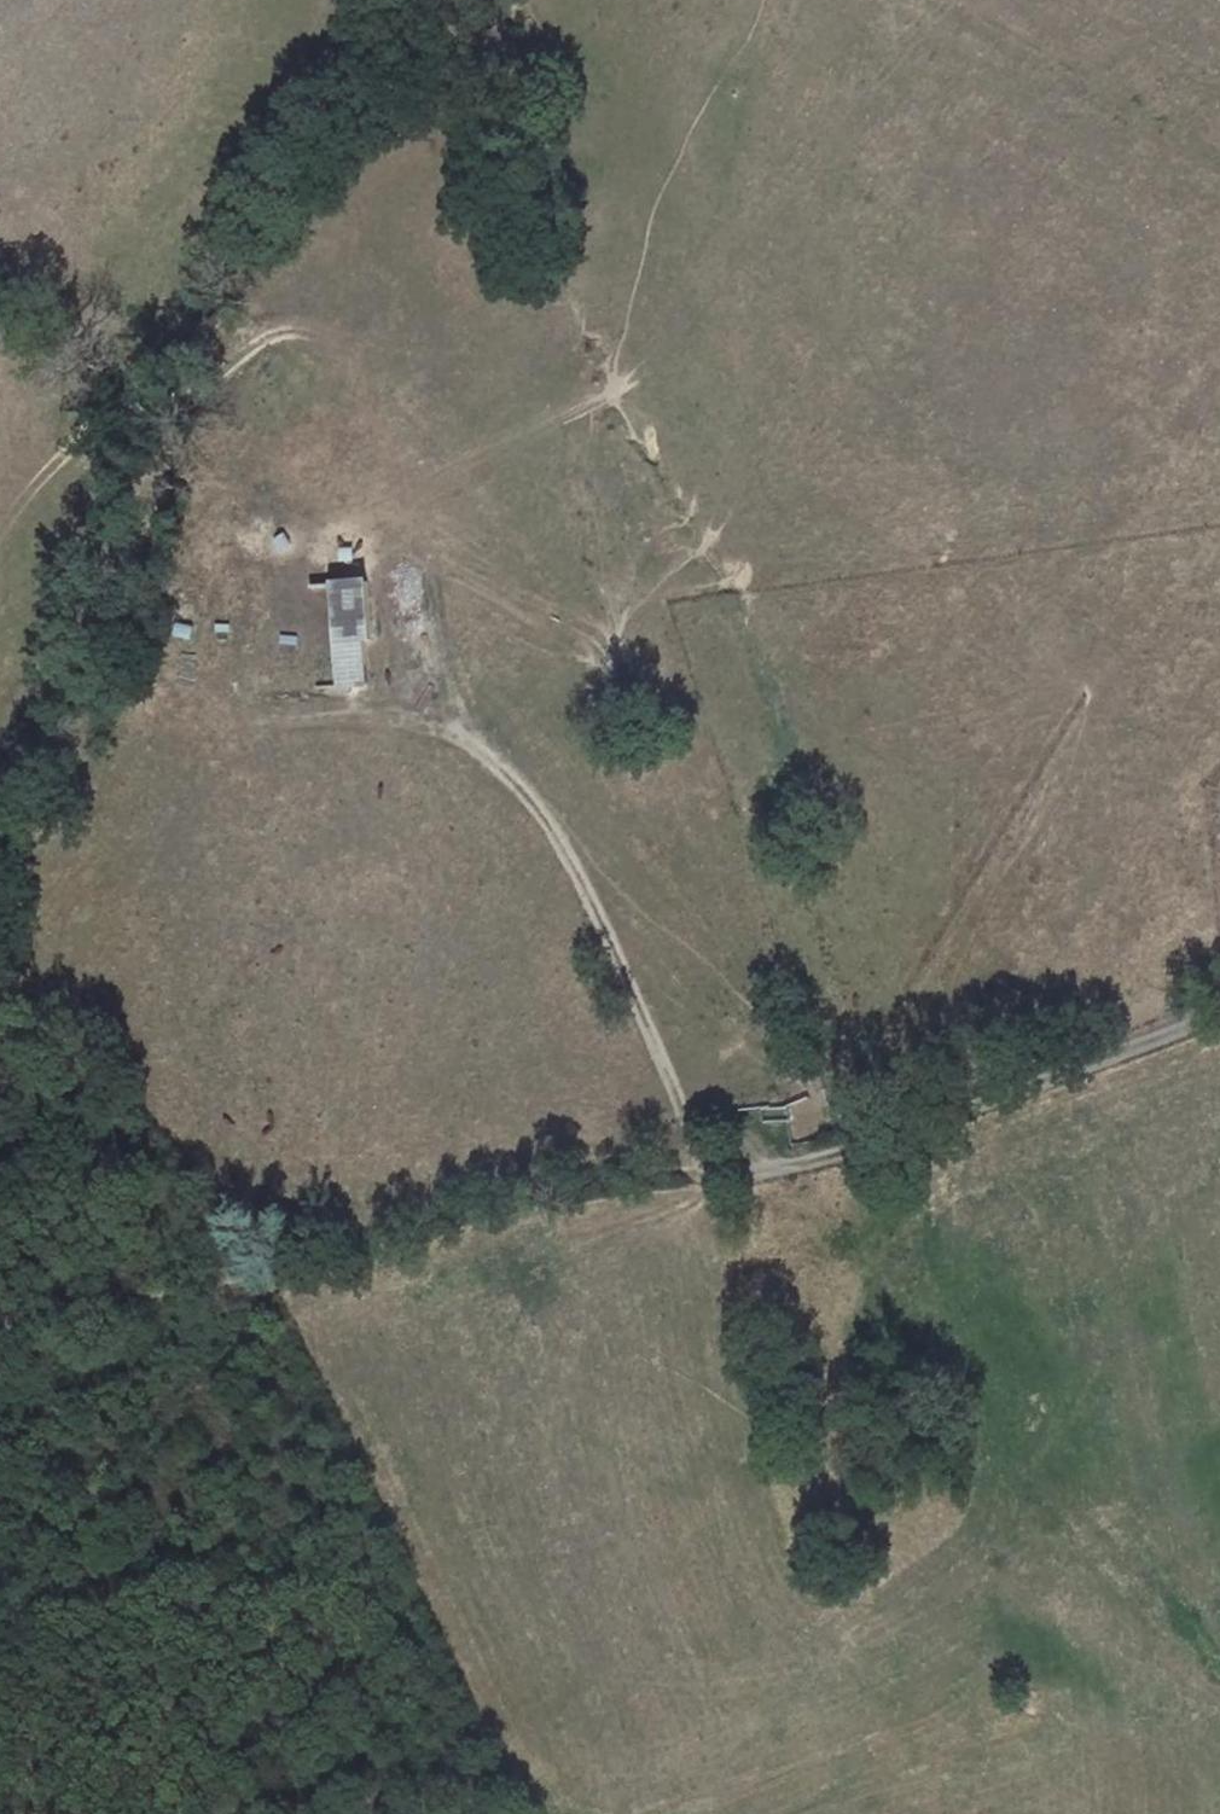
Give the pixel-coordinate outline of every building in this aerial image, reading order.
[(372,641),(369,582),(334,584),(339,689),(369,687),(366,641),(372,641)]
